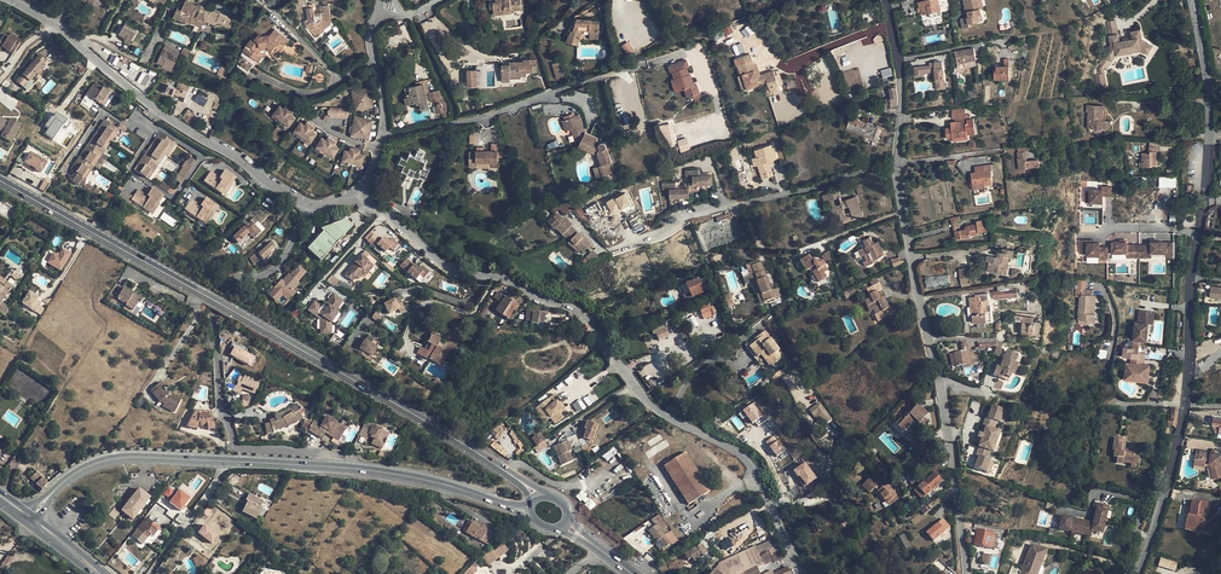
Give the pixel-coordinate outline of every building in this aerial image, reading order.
[(197,6),(186,0),(182,8),(178,6),(173,17),(182,21),(184,20),(191,19),(191,22),(192,23),(197,25),(198,23),(202,25),(203,22),(204,20),(204,13),(206,10),(201,8),(197,6)] [(496,2),(493,3),(493,8),(494,12),(511,10),(521,9),(520,0),(514,0),(496,0),(496,2)] [(918,2),(920,7),(920,8),(921,7),(922,11),(919,12),(919,15),(920,18),(924,17),(923,14),(929,12),(941,9),(941,13),(949,11),(947,2),(939,3),(938,0),(927,0),(918,2)] [(965,8),(967,7),(969,17),(967,17),(961,19),(963,28),(970,27),(969,23),(980,21),(979,15),(981,14),(980,8),(979,2),(976,2),(975,0),(964,0),(965,8)] [(166,6),(165,8),(172,12),(175,7),(167,3),(166,6)] [(313,4),(306,5),(308,19),(307,19),(304,22),(315,36),(324,29),(322,27),(326,24),(330,23),(328,10),(329,4),(323,5),(320,6),(321,13),(319,13),(314,14),(313,4)] [(204,13),(204,20),(210,22),(215,25),(223,24),(225,27),(228,28),(232,20),(220,14),(215,14),(211,12),(212,11),(207,8),(206,10),(204,13)] [(238,24),(242,17),(235,14),(232,20),(238,24)] [(599,21),(591,21),(591,20),(576,18),(575,24),(573,31),(571,31),(570,35),(569,34),(567,41),(577,45),(579,39),(576,36),(577,33),(581,34),(582,30),(585,31),(585,28),(590,29),(590,31),(590,34),(598,35),(599,21)] [(1109,36),(1118,34),(1116,20),(1107,22),(1109,36)] [(124,25),(119,33),(126,37),(125,40),(130,43),(136,33),(124,25)] [(730,25),(713,34),(716,40),(733,32),(730,25)] [(745,37),(753,33),(749,26),(741,30),(745,37)] [(253,37),(242,50),(243,51),(241,55),(237,66),(248,74),(253,68),(258,62),(256,61),(261,54),(265,53),(269,56),(273,60),(282,48),(279,45),(280,43),(280,42),(282,42),(283,43),(286,38),(274,29),(270,35),(259,36),(257,40),(253,37)] [(1141,29),(1132,31),(1133,39),(1131,40),(1131,39),(1120,41),(1118,34),(1109,36),(1111,45),(1099,63),(1102,64),(1105,66),(1107,68),(1115,55),(1139,50),(1139,49),(1140,48),(1148,53),(1153,45),(1142,38),(1141,29)] [(1089,34),(1080,33),(1079,43),(1089,44),(1089,34)] [(19,44),(21,41),(10,34),(8,37),(19,44)] [(19,44),(8,37),(4,35),(0,41),(0,51),(2,47),(13,54),(19,44)] [(621,46),(628,56),(635,51),(628,41),(621,46)] [(732,46),(736,55),(745,52),(741,43),(732,46)] [(180,52),(174,50),(173,52),(170,51),(164,48),(158,62),(164,65),(164,63),(173,67),(180,52)] [(974,48),(955,51),(956,58),(959,57),(960,62),(976,59),(974,48)] [(750,54),(737,58),(739,64),(738,65),(741,75),(743,75),(747,88),(762,83),(759,75),(757,76),(755,70),(754,70),(752,64),(753,64),(750,54)] [(46,61),(39,55),(36,58),(37,59),(20,78),(19,77),(16,81),(24,88),(44,65),(43,64),(46,61)] [(1004,66),(997,66),(997,69),(997,71),(995,71),(995,74),(995,79),(1004,79),(1004,80),(1010,80),(1010,79),(1009,65),(1009,58),(1004,58),(1004,66)] [(523,61),(509,62),(510,64),(502,64),(502,82),(510,82),(510,78),(510,77),(520,76),(526,76),(526,73),(533,72),(533,65),(533,64),(530,65),(530,59),(523,59),(523,61)] [(687,60),(670,65),(673,72),(675,78),(675,79),(676,78),(680,90),(685,88),(688,97),(692,95),(693,98),(699,96),(698,93),(699,93),(696,84),(694,85),(691,86),(687,75),(689,74),(686,67),(689,66),(687,60)] [(935,62),(930,63),(930,66),(931,69),(935,69),(936,78),(938,78),(940,88),(946,88),(943,61),(940,62),(935,62)] [(564,76),(560,62),(552,64),(557,79),(564,76)] [(222,64),(218,74),(222,76),(224,71),(226,66),(222,64)] [(926,66),(915,67),(916,76),(924,75),(923,72),(926,72),(926,66)] [(146,68),(144,74),(149,76),(150,74),(155,77),(157,73),(146,68)] [(891,68),(880,70),(882,78),(892,76),(891,68)] [(774,71),(764,74),(767,81),(769,89),(771,88),(772,91),(778,89),(777,86),(778,86),(774,71)] [(1107,86),(1104,73),(1101,74),(1095,75),(1098,88),(1107,86)] [(747,88),(743,75),(741,75),(738,76),(743,89),(747,88)] [(675,78),(672,79),(676,92),(680,90),(676,78),(675,79),(675,78)] [(424,84),(426,93),(428,93),(428,92),(429,92),(426,80),(416,82),(416,85),(424,84)] [(190,84),(183,81),(181,87),(188,89),(190,84)] [(111,90),(104,85),(102,88),(95,83),(79,105),(88,111),(94,102),(93,101),(94,100),(97,102),(101,105),(111,90)] [(416,85),(409,87),(411,96),(408,97),(409,103),(416,102),(419,101),(421,108),(429,106),(426,93),(424,84),(416,85)] [(894,87),(889,88),(891,98),(890,98),(885,98),(886,105),(890,105),(891,107),(898,105),(898,97),(896,87),(896,84),(894,84),(894,87)] [(178,96),(178,98),(184,100),(185,98),(188,99),(190,94),(187,93),(187,92),(180,89),(169,85),(166,92),(178,96)] [(371,107),(371,104),(372,104),(370,92),(369,92),(369,88),(352,91),(355,110),(371,107)] [(441,107),(442,113),(450,111),(449,107),(448,103),(441,89),(429,92),(431,102),(436,100),(437,105),(437,106),(438,107),(439,107),(440,107),(441,107)] [(114,92),(111,90),(101,105),(104,106),(112,94),(114,92)] [(205,106),(208,96),(198,93),(195,103),(205,106)] [(967,98),(955,100),(955,107),(968,106),(967,98)] [(294,111),(286,105),(284,109),(280,105),(273,114),(289,126),(296,118),(292,115),(294,111)] [(1104,105),(1087,105),(1086,112),(1089,112),(1088,125),(1094,125),(1094,128),(1104,129),(1107,129),(1107,120),(1103,120),(1101,120),(1101,118),(1103,118),(1104,105)] [(348,108),(330,108),(330,110),(328,110),(328,115),(330,115),(330,117),(348,117),(348,108)] [(45,126),(48,128),(44,133),(52,139),(67,119),(56,111),(45,126)] [(965,111),(952,113),(952,118),(956,118),(958,118),(959,121),(956,121),(951,122),(952,127),(949,128),(949,130),(946,130),(947,138),(953,137),(968,135),(967,134),(975,133),(974,118),(971,119),(970,114),(966,114),(965,111)] [(579,114),(565,119),(568,129),(570,128),(572,134),(574,133),(580,143),(585,132),(584,130),(579,114)] [(367,138),(368,135),(369,135),(372,123),(371,123),(371,120),(355,116),(351,135),(367,138)] [(851,116),(846,128),(874,138),(878,127),(879,128),(880,127),(877,126),(876,127),(872,125),(872,127),(869,126),(870,124),(859,121),(859,119),(851,116)] [(11,120),(9,124),(0,119),(0,131),(3,133),(6,134),(3,139),(11,143),(21,126),(11,120)] [(119,130),(104,120),(96,132),(108,140),(113,133),(116,134),(119,130)] [(307,121),(305,125),(301,122),(294,130),(311,142),(317,133),(313,130),(315,127),(307,121)] [(672,123),(659,126),(664,133),(674,131),(672,123)] [(480,127),(470,127),(470,132),(469,132),(469,138),(467,138),(467,146),(469,146),(469,151),(468,151),(468,161),(475,161),(475,162),(491,162),(498,162),(498,157),(501,157),(501,151),(498,151),(498,143),(492,143),(492,151),(486,151),(486,148),(484,148),(479,148),(479,139),(480,139),(480,127)] [(96,132),(88,145),(102,154),(105,149),(103,148),(108,140),(96,132)] [(612,162),(606,147),(606,146),(606,145),(606,144),(605,143),(604,142),(603,142),(602,142),(601,142),(600,143),(596,141),(598,138),(585,132),(580,143),(579,144),(597,153),(601,165),(599,166),(603,176),(615,172),(612,162)] [(160,133),(151,146),(162,153),(168,145),(171,147),(174,142),(160,133)] [(337,141),(328,136),(326,140),(322,137),(317,146),(334,156),(339,147),(335,145),(337,141)] [(691,149),(688,138),(676,141),(679,152),(691,149)] [(108,140),(103,148),(105,149),(111,142),(110,142),(108,140)] [(579,144),(578,146),(595,155),(597,153),(579,144)] [(772,144),(755,150),(757,156),(752,158),(755,166),(758,165),(762,179),(773,175),(770,163),(769,161),(773,160),(777,159),(772,144)] [(88,145),(80,157),(91,165),(96,157),(99,159),(102,154),(88,145)] [(168,145),(162,153),(165,155),(171,147),(168,145)] [(143,157),(157,167),(160,163),(157,161),(162,153),(151,146),(143,157)] [(361,149),(351,147),(350,151),(345,150),(343,160),(362,165),(365,154),(360,153),(361,149)] [(416,170),(413,176),(419,178),(421,172),(427,175),(429,170),(424,167),(426,161),(421,159),(423,153),(418,151),(415,156),(410,154),(407,160),(402,157),(399,163),(405,165),(402,171),(408,173),(410,168),(416,170)] [(1018,152),(1018,158),(1019,169),(1026,168),(1026,167),(1040,165),(1043,165),(1042,160),(1039,160),(1039,159),(1038,159),(1027,160),(1025,160),(1025,157),(1026,157),(1026,151),(1018,152)] [(1150,153),(1142,153),(1142,162),(1145,162),(1145,167),(1153,167),(1153,165),(1156,165),(1156,151),(1150,151),(1150,153)] [(162,153),(157,161),(160,163),(165,155),(162,153)] [(46,164),(30,154),(25,162),(41,172),(46,164)] [(189,171),(196,161),(189,156),(182,166),(189,171)] [(75,172),(74,174),(76,175),(77,173),(82,177),(88,169),(91,171),(94,166),(91,165),(80,157),(71,169),(75,172)] [(99,159),(96,157),(91,165),(94,166),(99,159)] [(134,170),(148,179),(157,167),(143,157),(134,170)] [(992,164),(984,165),(984,171),(976,172),(971,173),(973,185),(973,189),(974,194),(982,193),(982,192),(981,184),(984,183),(984,185),(985,185),(993,184),(991,170),(993,170),(992,164)] [(596,178),(603,176),(599,166),(593,168),(596,178)] [(185,177),(188,173),(182,168),(179,173),(185,177)] [(91,171),(88,169),(82,177),(78,184),(84,186),(87,177),(91,171)] [(700,188),(712,187),(712,175),(699,176),(699,169),(690,170),(690,176),(690,179),(689,179),(689,188),(700,188)] [(203,182),(219,192),(221,190),(224,192),(235,176),(225,170),(219,178),(222,180),(218,185),(214,182),(217,176),(210,171),(203,182)] [(221,190),(219,192),(225,196),(232,186),(231,185),(236,178),(235,176),(224,192),(221,190)] [(1176,187),(1176,177),(1158,177),(1159,188),(1176,187)] [(171,187),(162,182),(159,186),(167,192),(171,187)] [(671,201),(690,200),(689,191),(689,188),(676,188),(676,182),(667,183),(667,189),(668,192),(670,192),(671,201)] [(864,185),(856,188),(859,195),(866,193),(864,185)] [(1102,190),(1090,190),(1090,194),(1085,194),(1085,203),(1103,202),(1103,195),(1111,195),(1111,186),(1102,187),(1102,190)] [(145,194),(138,190),(131,200),(147,211),(149,207),(152,209),(162,195),(153,188),(147,196),(149,198),(146,203),(141,200),(145,194)] [(834,205),(833,207),(835,208),(833,212),(840,216),(844,218),(845,222),(864,216),(863,216),(862,216),(861,211),(862,211),(859,204),(857,200),(858,199),(857,196),(846,199),(847,200),(842,202),(842,201),(840,196),(838,190),(830,192),(832,200),(834,205)] [(130,196),(122,191),(118,196),(126,201),(130,196)] [(831,200),(832,200),(830,192),(823,195),(825,202),(831,200)] [(625,193),(606,202),(612,215),(631,206),(625,193)] [(147,196),(145,194),(141,200),(146,203),(149,198),(147,196)] [(164,196),(162,195),(152,209),(149,207),(147,211),(152,215),(159,204),(158,204),(164,196)] [(191,199),(184,210),(200,220),(202,218),(205,220),(215,205),(206,198),(200,206),(203,208),(200,213),(194,209),(198,204),(191,199)] [(289,209),(282,203),(279,208),(280,209),(276,215),(278,217),(277,218),(279,220),(289,209)] [(558,207),(566,216),(572,210),(567,204),(558,207)] [(205,220),(202,218),(200,220),(205,225),(213,214),(212,213),(217,205),(215,205),(205,220)] [(552,217),(549,221),(547,223),(551,227),(554,229),(555,228),(562,235),(565,238),(568,236),(574,229),(570,226),(572,225),(564,218),(562,220),(561,221),(560,219),(561,218),(557,214),(553,218),(552,217)] [(251,222),(261,232),(264,230),(255,219),(251,222)] [(323,232),(307,249),(320,261),(353,226),(346,220),(321,229),(321,230),(323,232)] [(982,220),(977,221),(977,224),(969,225),(968,225),(967,226),(966,226),(965,227),(965,228),(965,230),(960,230),(957,231),(955,231),(955,235),(960,234),(960,238),(970,237),(970,235),(979,234),(979,232),(983,232),(983,230),(983,225),(982,220)] [(249,234),(254,239),(261,232),(251,222),(233,238),(238,244),(249,234)] [(574,229),(568,236),(572,239),(568,243),(573,248),(575,245),(580,251),(582,253),(587,249),(589,251),(593,246),(585,239),(584,240),(582,238),(583,237),(583,236),(582,237),(578,233),(574,229)] [(381,240),(374,234),(368,241),(375,247),(377,245),(381,249),(386,252),(389,248),(393,251),(398,245),(391,239),(388,242),(385,240),(384,241),(382,239),(381,240)] [(867,238),(864,239),(864,240),(867,245),(859,249),(862,256),(865,254),(867,259),(869,264),(878,260),(877,258),(885,254),(884,251),(878,241),(876,242),(875,241),(874,241),(873,241),(870,236),(867,238)] [(1087,241),(1081,241),(1081,253),(1087,253),(1087,256),(1100,255),(1100,258),(1107,258),(1107,253),(1112,253),(1127,253),(1127,257),(1139,257),(1151,257),(1151,252),(1166,252),(1166,242),(1158,242),(1151,242),(1151,245),(1139,245),(1127,245),(1127,242),(1120,242),(1112,242),(1107,242),(1107,247),(1100,247),(1099,242),(1094,243),(1087,243),(1087,241)] [(272,242),(258,255),(253,249),(247,255),(253,265),(261,258),(264,261),(272,255),(270,253),(276,247),(275,247),(272,242)] [(53,251),(46,262),(61,271),(72,253),(62,247),(58,254),(53,251)] [(1014,250),(1003,249),(1002,252),(998,251),(997,256),(988,255),(987,260),(989,261),(988,271),(1003,274),(1004,267),(1007,268),(1009,256),(1013,257),(1014,250)] [(1032,249),(1026,249),(1026,250),(1027,252),(1027,254),(1026,254),(1023,267),(1022,273),(1030,271),(1031,253),(1032,249)] [(598,257),(592,251),(585,258),(590,263),(598,257)] [(829,251),(821,257),(822,257),(823,258),(824,258),(824,259),(825,260),(826,261),(832,259),(829,251)] [(808,255),(799,260),(806,271),(808,270),(810,274),(810,278),(811,285),(810,289),(814,292),(815,292),(817,289),(819,282),(826,278),(823,273),(827,270),(824,266),(825,265),(822,261),(818,263),(818,262),(817,262),(817,261),(816,261),(815,261),(814,261),(813,262),(808,255)] [(361,256),(345,275),(352,281),(362,269),(367,273),(373,266),(361,256)] [(900,260),(899,257),(892,259),(894,267),(901,263),(900,260)] [(406,259),(400,266),(416,280),(420,275),(424,279),(429,273),(421,266),(418,269),(415,267),(414,268),(412,266),(413,265),(406,259)] [(759,259),(754,261),(756,264),(751,266),(755,274),(757,281),(756,281),(758,287),(764,302),(775,298),(772,290),(770,291),(765,277),(766,277),(759,259)] [(751,266),(745,265),(749,276),(755,274),(751,266)] [(298,266),(290,275),(283,282),(292,291),(299,284),(297,282),(306,273),(298,266)] [(968,268),(959,269),(960,278),(969,277),(968,268)] [(4,316),(9,308),(1,303),(19,278),(13,273),(11,277),(8,274),(3,280),(7,283),(5,286),(0,283),(0,313),(4,316)] [(925,277),(927,288),(950,285),(948,274),(925,277)] [(698,278),(685,284),(689,292),(691,296),(692,297),(704,291),(698,278)] [(876,278),(869,281),(872,286),(879,283),(876,278)] [(279,282),(274,288),(275,289),(269,295),(279,305),(292,291),(283,282),(281,284),(279,282)] [(122,287),(116,283),(109,293),(110,294),(115,297),(122,287)] [(872,286),(867,289),(871,298),(865,301),(867,306),(871,304),(874,310),(876,314),(875,315),(878,321),(894,314),(890,307),(889,308),(883,298),(881,299),(877,292),(882,289),(879,283),(872,286)] [(997,284),(998,291),(1009,289),(1014,289),(1013,283),(997,284)] [(1210,297),(1220,298),(1220,287),(1211,286),(1210,297)] [(129,292),(122,287),(115,297),(110,294),(106,300),(114,305),(118,299),(126,305),(125,306),(133,311),(138,303),(140,304),(143,299),(134,294),(133,295),(129,292)] [(758,287),(754,289),(760,304),(764,302),(758,287)] [(780,287),(772,290),(775,298),(782,295),(780,287)] [(857,294),(854,288),(848,290),(851,296),(857,294)] [(1009,289),(998,291),(993,291),(994,298),(999,298),(1014,296),(1014,289),(1009,289)] [(1093,290),(1081,289),(1081,294),(1081,297),(1080,297),(1077,320),(1078,320),(1086,321),(1086,322),(1087,322),(1094,323),(1095,314),(1094,314),(1091,313),(1093,295),(1093,290)] [(496,300),(492,307),(493,308),(493,309),(507,319),(513,310),(512,310),(516,305),(515,304),(509,300),(497,292),(493,298),(496,300)] [(988,293),(975,295),(975,297),(969,297),(970,308),(968,308),(969,315),(970,314),(971,322),(973,322),(987,321),(992,320),(991,311),(988,311),(987,305),(990,305),(989,299),(988,293)] [(732,302),(730,294),(724,295),(727,304),(732,302)] [(326,310),(320,319),(321,320),(321,333),(328,333),(328,328),(331,328),(332,322),(338,313),(336,311),(343,301),(333,295),(326,304),(326,305),(329,307),(326,310)] [(394,300),(384,305),(389,315),(399,309),(400,311),(404,309),(403,307),(399,298),(394,300)] [(34,299),(30,303),(37,309),(41,304),(34,299)] [(321,307),(314,302),(308,311),(315,316),(321,307)] [(703,319),(716,314),(713,305),(700,309),(703,319)] [(321,307),(315,316),(320,319),(326,310),(321,307)] [(489,310),(485,308),(480,315),(486,319),(488,316),(487,315),(486,314),(489,310)] [(525,321),(531,322),(531,323),(537,324),(538,322),(544,323),(545,313),(539,312),(539,314),(536,313),(536,312),(533,312),(527,311),(525,321)] [(1146,341),(1148,324),(1150,312),(1140,311),(1138,323),(1136,322),(1133,339),(1132,339),(1131,348),(1123,346),(1122,355),(1130,356),(1129,361),(1125,361),(1122,378),(1147,382),(1149,365),(1142,363),(1143,359),(1144,359),(1144,353),(1138,352),(1139,340),(1146,341)] [(342,316),(338,313),(332,322),(336,325),(342,316)] [(693,315),(684,319),(689,329),(698,325),(693,315)] [(1033,317),(1023,316),(1021,334),(1028,335),(1028,334),(1034,334),(1034,336),(1039,337),(1039,332),(1040,326),(1040,322),(1033,322),(1033,317)] [(564,328),(565,329),(571,329),(575,323),(571,319),(567,323),(564,328)] [(666,327),(655,331),(659,340),(670,335),(666,327)] [(765,331),(747,345),(749,347),(767,333),(765,331)] [(767,333),(749,347),(757,358),(760,355),(770,367),(784,356),(767,333)] [(444,361),(448,354),(442,351),(444,347),(438,343),(440,340),(431,335),(427,343),(427,344),(431,345),(427,352),(424,350),(420,348),(417,353),(429,360),(429,359),(439,365),(442,360),(444,361)] [(365,341),(357,353),(363,357),(366,354),(371,357),(376,348),(375,348),(378,343),(368,337),(365,341)] [(361,339),(353,351),(357,353),(365,341),(361,339)] [(962,344),(961,344),(962,351),(954,353),(954,354),(956,365),(956,366),(969,364),(979,362),(978,355),(974,356),(973,352),(970,352),(969,350),(968,343),(967,343),(962,344)] [(234,345),(229,355),(251,366),(256,356),(234,345)] [(353,350),(345,345),(342,350),(350,355),(352,353),(353,350)] [(749,347),(747,345),(745,346),(755,359),(757,358),(749,347)] [(993,354),(1000,358),(1001,357),(1003,352),(1004,349),(1000,348),(996,346),(996,347),(993,354)] [(1054,348),(1051,348),(1049,355),(1048,357),(1057,359),(1058,354),(1053,353),(1054,348)] [(396,350),(392,356),(400,361),(404,355),(396,350)] [(1018,355),(1007,351),(1006,353),(1003,352),(1001,357),(1004,358),(1000,367),(997,365),(993,375),(1002,378),(1003,375),(1010,378),(1012,372),(1016,363),(1014,363),(1018,355)] [(770,367),(760,355),(757,358),(755,359),(765,371),(770,367)] [(782,369),(775,374),(778,379),(785,374),(782,369)] [(257,390),(259,385),(259,382),(248,378),(247,380),(239,377),(237,382),(238,382),(236,387),(235,386),(233,391),(240,394),(242,389),(254,394),(256,390),(257,390)] [(23,389),(24,395),(29,395),(30,399),(37,398),(35,390),(38,389),(36,378),(28,380),(30,387),(23,389)] [(443,383),(436,378),(433,383),(439,388),(443,383)] [(161,382),(151,390),(160,402),(162,400),(165,401),(163,406),(175,412),(181,400),(171,395),(170,397),(169,397),(168,396),(162,389),(165,387),(161,382)] [(1028,399),(1033,401),(1035,397),(1036,396),(1038,393),(1033,391),(1028,399)] [(589,406),(597,399),(591,392),(583,399),(589,406)] [(567,413),(558,400),(559,400),(555,394),(534,409),(538,414),(545,409),(550,416),(554,421),(567,413)] [(137,403),(143,407),(148,401),(141,396),(137,403)] [(242,402),(235,402),(238,410),(244,407),(251,405),(251,401),(251,396),(242,396),(242,402)] [(572,404),(578,412),(586,407),(580,398),(572,404)] [(707,405),(690,398),(688,403),(704,411),(707,405)] [(819,403),(809,411),(813,416),(818,413),(822,418),(826,424),(832,419),(819,403)] [(766,421),(754,404),(740,414),(744,419),(748,416),(754,424),(756,422),(759,425),(766,421)] [(900,419),(896,423),(899,426),(898,426),(903,431),(915,419),(924,428),(930,423),(924,418),(928,414),(918,405),(909,414),(905,419),(903,421),(900,419)] [(1004,424),(1009,412),(993,406),(991,413),(989,412),(984,425),(987,426),(996,430),(998,422),(1004,424)] [(1179,409),(1172,408),(1170,422),(1167,421),(1168,426),(1176,427),(1177,423),(1179,409)] [(289,409),(282,413),(283,418),(292,412),(290,410),(289,409)] [(538,414),(542,421),(550,416),(545,409),(538,414)] [(187,426),(197,429),(198,421),(201,422),(200,423),(200,425),(201,425),(203,426),(204,425),(204,424),(205,423),(204,422),(206,422),(208,429),(214,428),(209,411),(202,412),(200,412),(195,410),(189,421),(187,426)] [(818,413),(813,416),(817,421),(822,418),(818,413)] [(321,425),(313,421),(309,430),(322,439),(327,431),(330,433),(329,435),(334,438),(339,441),(346,429),(336,424),(336,423),(326,417),(321,425)] [(305,419),(301,428),(305,429),(307,430),(311,422),(305,419)] [(584,428),(586,429),(583,438),(578,440),(579,443),(580,444),(581,448),(588,445),(589,447),(595,445),(593,441),(594,440),(593,437),(594,433),(597,425),(587,421),(584,428)] [(364,424),(359,435),(367,439),(368,436),(374,439),(371,444),(382,449),(388,434),(381,431),(382,430),(375,428),(374,428),(373,428),(364,424)] [(495,436),(503,433),(500,426),(492,429),(495,436)] [(996,430),(987,426),(980,447),(992,451),(994,452),(1001,431),(996,430)] [(509,433),(515,442),(518,440),(513,431),(509,433)] [(532,438),(537,446),(545,441),(540,433),(532,438)] [(567,441),(557,445),(561,454),(557,456),(562,465),(572,461),(568,452),(572,451),(570,447),(579,443),(578,440),(575,435),(566,439),(567,441)] [(786,451),(775,436),(768,442),(778,456),(786,451)] [(944,442),(939,437),(931,444),(936,449),(944,442)] [(1125,439),(1114,438),(1113,451),(1115,451),(1114,457),(1117,457),(1116,462),(1123,463),(1123,460),(1139,462),(1140,449),(1133,448),(1133,450),(1131,450),(1131,449),(1124,448),(1125,439)] [(581,448),(580,444),(575,446),(577,451),(579,450),(581,454),(583,453),(582,449),(581,448)] [(602,455),(606,461),(617,452),(613,447),(602,455)] [(992,451),(980,447),(977,455),(980,456),(989,460),(992,451)] [(1199,450),(1199,453),(1196,452),(1194,463),(1205,465),(1206,462),(1209,463),(1210,466),(1213,478),(1220,476),(1220,463),(1220,460),(1220,456),(1220,454),(1215,453),(1211,452),(1199,450)] [(686,453),(664,467),(688,505),(710,491),(686,453)] [(991,473),(995,462),(989,460),(980,456),(975,468),(991,473)] [(796,476),(802,486),(816,479),(806,461),(793,469),(797,475),(796,476)] [(930,471),(933,474),(935,472),(935,473),(941,467),(938,464),(930,471)] [(903,471),(903,472),(910,481),(914,477),(907,468),(903,471)] [(36,472),(30,478),(36,484),(42,478),(36,472)] [(927,486),(919,493),(923,498),(943,480),(935,473),(935,472),(933,474),(923,482),(927,486)] [(42,478),(36,484),(42,489),(48,483),(43,478),(42,478)] [(869,478),(862,486),(870,493),(874,488),(877,485),(869,478)] [(881,489),(878,491),(886,501),(889,505),(898,498),(887,484),(881,489)] [(169,486),(163,493),(170,499),(176,491),(169,486)] [(180,510),(191,496),(181,487),(170,502),(180,510)] [(139,488),(134,495),(133,496),(124,506),(121,510),(132,520),(150,498),(139,488)] [(124,506),(133,496),(131,494),(123,504),(124,506)] [(249,494),(247,498),(248,499),(248,501),(242,512),(256,519),(262,508),(260,507),(263,501),(249,494)] [(585,504),(590,510),(595,505),(590,499),(585,504)] [(1207,503),(1192,501),(1191,507),(1189,516),(1187,515),(1186,515),(1186,520),(1186,521),(1185,527),(1202,530),(1205,518),(1207,503)] [(1109,506),(1098,503),(1093,523),(1062,516),(1059,529),(1090,536),(1091,530),(1103,533),(1109,506)] [(203,514),(207,516),(212,509),(208,506),(203,514)] [(931,509),(928,506),(921,511),(924,515),(931,509)] [(114,522),(120,514),(114,509),(108,517),(114,522)] [(147,517),(148,517),(153,521),(156,517),(150,512),(146,516),(147,517)] [(660,516),(652,521),(656,526),(657,525),(661,529),(667,525),(660,516)] [(146,518),(132,536),(142,544),(150,534),(151,533),(153,536),(159,528),(146,518)] [(938,522),(945,532),(950,528),(943,519),(938,522)] [(471,523),(468,521),(463,531),(466,532),(471,523)] [(205,522),(198,532),(212,543),(220,533),(205,522)] [(466,532),(465,533),(487,545),(492,535),(497,538),(501,536),(500,535),(495,532),(494,531),(492,534),(485,529),(486,527),(482,525),(481,527),(472,522),(471,523),(466,532)] [(938,522),(926,532),(933,541),(945,532),(938,522)] [(504,528),(499,525),(495,532),(500,535),(504,528)] [(623,539),(653,565),(657,560),(636,542),(636,541),(635,541),(636,540),(636,539),(636,538),(638,537),(646,531),(642,525),(623,539)] [(656,526),(648,531),(654,540),(656,539),(657,541),(659,540),(664,547),(661,549),(663,552),(667,549),(666,547),(670,544),(671,546),(678,541),(671,531),(665,535),(661,529),(657,525),(656,526)] [(992,533),(977,530),(974,545),(989,548),(994,550),(997,534),(992,533)] [(909,543),(904,535),(900,537),(905,545),(909,543)] [(730,539),(721,542),(723,550),(732,547),(730,539)] [(664,547),(659,540),(657,541),(656,542),(655,543),(659,550),(661,549),(664,547)] [(715,572),(718,573),(723,573),(730,566),(735,573),(760,573),(756,566),(769,560),(766,552),(769,551),(774,563),(783,559),(781,553),(783,553),(778,542),(775,544),(773,540),(721,564),(715,572)] [(503,542),(483,557),(489,565),(509,550),(503,542)] [(702,544),(684,555),(688,561),(692,558),(694,562),(707,554),(702,544)] [(1046,550),(1031,544),(1025,561),(1028,562),(1026,567),(1039,571),(1046,550)] [(197,567),(202,565),(202,567),(207,563),(204,559),(200,561),(198,557),(193,559),(197,567)] [(945,564),(938,558),(933,563),(939,569),(945,564)] [(1177,563),(1161,558),(1158,566),(1175,571),(1177,563)] [(215,565),(210,562),(205,569),(209,573),(215,565)] [(472,565),(464,573),(465,573),(474,573),(477,570),(472,565)] [(1009,573),(1020,573),(1022,568),(1012,565),(1009,573)] [(1026,567),(1023,565),(1022,568),(1037,573),(1039,571),(1026,567)]
